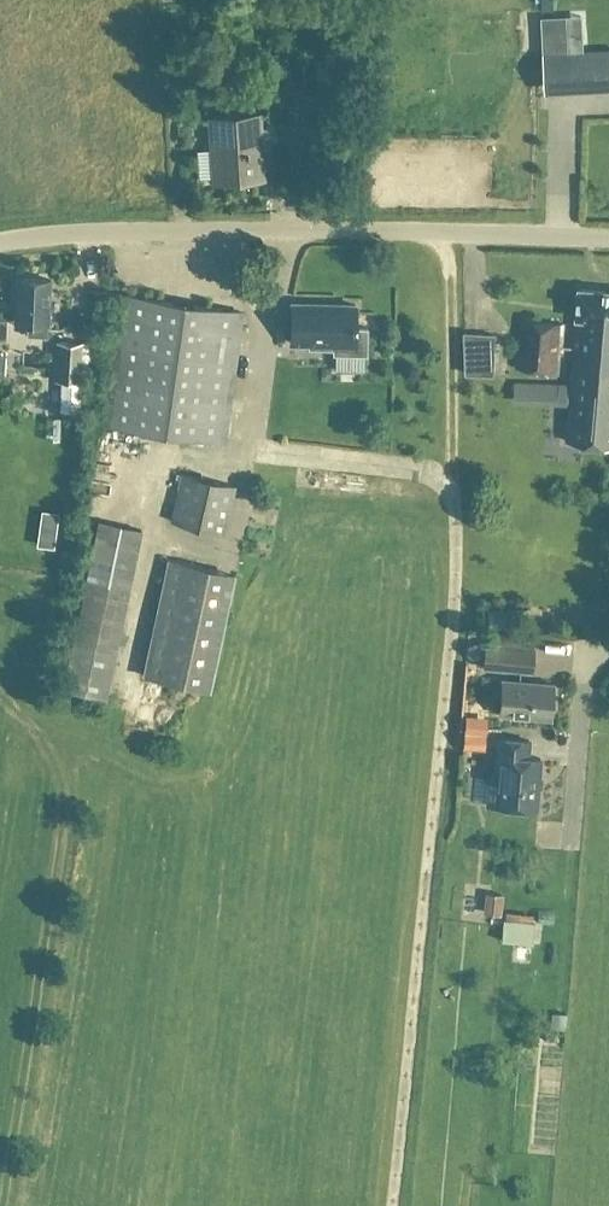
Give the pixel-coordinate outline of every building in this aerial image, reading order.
[(583,51),(581,14),(542,16),(542,24),(551,24),(553,52),(583,51)] [(544,53),(546,85),(608,82),(608,50),(544,53)] [(316,87),(314,58),(289,60),(291,89),(316,87)] [(546,118),(573,125),(577,110),(549,103),(546,118)] [(263,178),(259,113),(209,117),(213,182),(263,178)] [(48,323),(50,279),(16,277),(14,322),(27,322),(27,334),(46,336),(47,323),(48,323)] [(578,287),(575,317),(577,317),(566,439),(608,443),(608,290),(578,287)] [(224,440),(242,312),(123,294),(105,423),(224,440)] [(355,305),(291,303),(290,342),(308,343),(307,348),(332,349),(332,353),(367,354),(368,326),(355,326),(355,305)] [(557,370),(564,324),(521,317),(516,367),(556,373),(557,370)] [(493,375),(495,334),(463,332),(465,374),(493,375)] [(79,411),(83,343),(58,341),(56,380),(47,379),(46,410),(79,411)] [(515,380),(514,399),(538,400),(539,381),(515,380)] [(224,534),(235,486),(181,474),(170,521),(224,534)] [(57,529),(59,511),(41,509),(39,527),(57,529)] [(532,524),(558,525),(558,512),(533,511),(532,524)] [(105,697),(141,533),(141,529),(99,520),(63,688),(105,697)] [(168,559),(142,677),(209,691),(235,573),(191,563),(193,556),(180,554),(178,561),(168,559)] [(482,668),(533,673),(535,647),(485,642),(482,668)] [(498,715),(551,720),(554,682),(501,678),(498,715)] [(486,731),(487,716),(465,715),(465,731),(486,731)] [(485,748),(486,732),(465,732),(464,747),(485,748)] [(536,808),(540,758),(528,757),(529,740),(498,737),(495,773),(498,773),(495,805),(536,808)] [(502,921),(503,900),(486,899),(485,920),(502,921)] [(501,940),(533,944),(535,923),(532,923),(532,915),(506,912),(505,920),(504,919),(501,940)]
